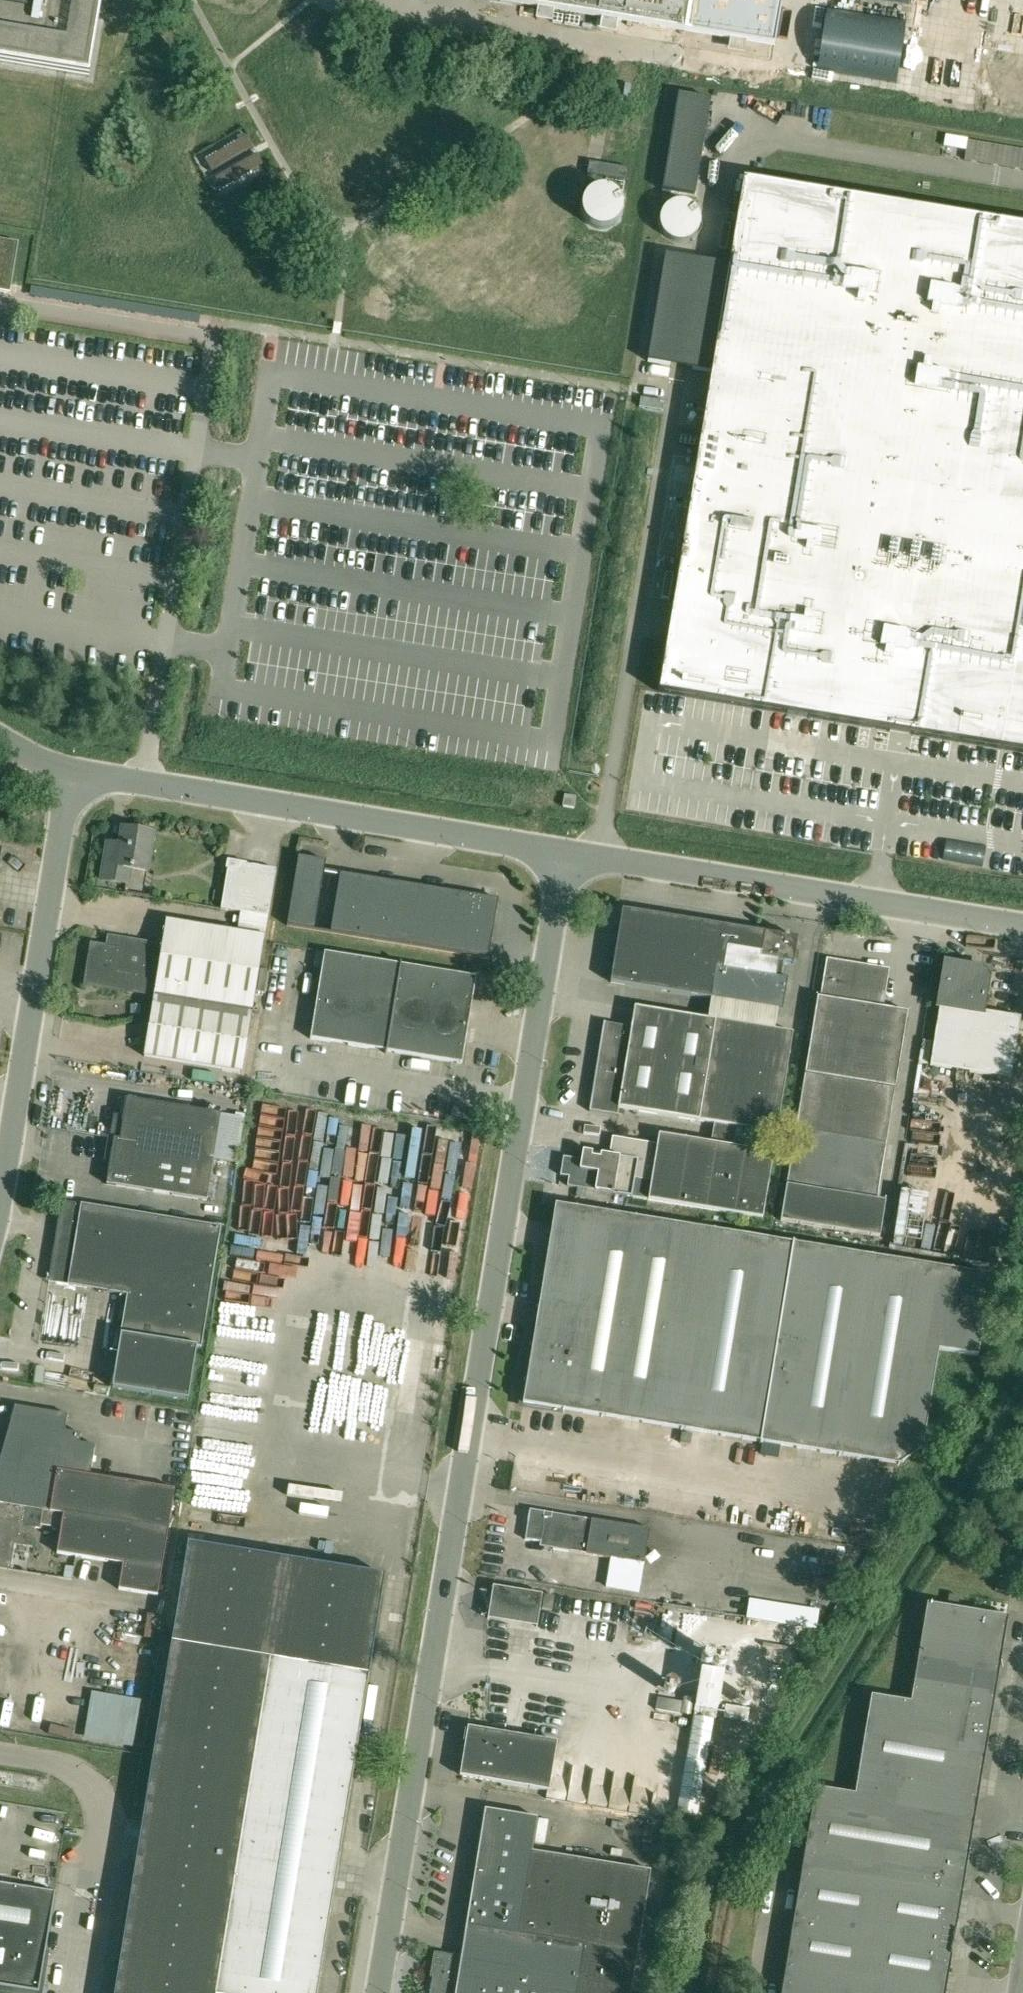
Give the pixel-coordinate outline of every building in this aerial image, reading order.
[(88,76),(101,0),(0,0),(0,62),(88,76)] [(686,28),(691,0),(514,0),(686,28)] [(827,14),(817,69),(897,83),(907,27),(827,14)] [(625,85),(622,104),(628,105),(632,86),(625,85)] [(211,173),(252,149),(245,137),(204,160),(211,173)] [(214,178),(221,190),(262,167),(255,155),(214,178)] [(629,169),(589,162),(587,175),(627,181),(629,169)] [(647,362),(711,372),(658,692),(1002,749),(1022,753),(1022,226),(743,179),(728,266),(712,263),(665,255),(658,297),(647,362)] [(18,243),(0,240),(0,291),(10,293),(18,243)] [(663,411),(665,401),(642,398),(641,408),(663,411)] [(576,797),(564,795),(562,807),(574,809),(576,797)] [(118,856),(106,854),(102,880),(129,884),(131,869),(148,871),(154,833),(123,828),(118,856)] [(947,840),(943,861),(982,867),(986,846),(947,840)] [(287,926),(315,930),(326,861),(299,857),(287,926)] [(221,909),(268,917),(276,870),(229,862),(221,909)] [(498,899),(341,873),(331,933),(488,959),(498,899)] [(785,936),(764,933),(622,910),(610,983),(711,999),(778,1010),(782,1010),(787,979),(782,978),(784,962),(794,964),(798,938),(788,936),(788,934),(785,934),(785,936)] [(243,1071),(252,1016),(265,937),(166,920),(162,946),(108,937),(106,946),(91,944),(85,984),(127,991),(129,977),(156,982),(144,1055),(243,1071)] [(325,953),(310,1039),(462,1064),(476,977),(325,953)] [(886,1201),(877,1200),(908,1012),(879,1007),(885,972),(830,963),(824,998),(817,997),(781,1221),(880,1237),(886,1201)] [(988,972),(946,965),(930,1066),(1011,1079),(1021,1018),(981,1011),(988,972)] [(269,972),(260,970),(256,992),(265,994),(269,972)] [(711,999),(708,1019),(775,1030),(778,1010),(711,999)] [(141,1005),(130,1005),(130,1014),(141,1014),(141,1005)] [(775,1030),(708,1019),(635,1007),(631,1027),(604,1022),(590,1111),(618,1116),(620,1108),(712,1123),(709,1142),(653,1133),(651,1143),(612,1137),(609,1155),(583,1151),(581,1160),(563,1157),(559,1185),(632,1197),(632,1196),(648,1200),(763,1219),(774,1153),(735,1147),(738,1128),(777,1134),(793,1033),(775,1030)] [(114,1138),(107,1184),(207,1201),(221,1114),(127,1099),(120,1139),(114,1138)] [(465,1119),(467,1109),(452,1107),(451,1117),(465,1119)] [(189,1401),(197,1347),(201,1347),(221,1227),(62,1201),(48,1282),(127,1295),(112,1388),(189,1401)] [(556,1204),(523,1403),(899,1465),(923,1448),(939,1350),(978,1356),(991,1276),(556,1204)] [(80,1443),(81,1434),(65,1431),(68,1415),(15,1406),(0,1460),(0,1568),(10,1570),(14,1544),(33,1547),(36,1528),(40,1529),(43,1510),(64,1514),(57,1553),(123,1564),(119,1590),(158,1596),(169,1530),(168,1530),(175,1490),(91,1476),(96,1445),(80,1443)] [(682,1433),(680,1443),(690,1445),(692,1435),(682,1433)] [(530,1509),(525,1539),(553,1544),(553,1549),(644,1564),(650,1529),(530,1509)] [(384,1575),(188,1544),(172,1642),(115,1992),(317,1992),(384,1575)] [(73,1567),(66,1566),(64,1577),(72,1579),(73,1567)] [(997,1580),(995,1590),(1010,1593),(1011,1583),(997,1580)] [(960,1596),(949,1595),(948,1605),(958,1606),(960,1596)] [(962,1895),(1008,1617),(927,1603),(911,1702),(871,1695),(855,1794),(815,1788),(781,1992),(946,1992),(962,1895)] [(699,1671),(702,1672),(678,1814),(698,1817),(714,1717),(719,1718),(729,1662),(701,1657),(699,1671)] [(723,1717),(747,1721),(749,1708),(725,1704),(723,1717)] [(470,1727),(462,1776),(547,1790),(555,1741),(470,1727)] [(532,1851),(537,1818),(486,1810),(462,1957),(434,1952),(430,1978),(432,1978),(429,1992),(631,1992),(651,1871),(532,1851)] [(39,1992),(55,1892),(0,1883),(0,1986),(39,1992)]
